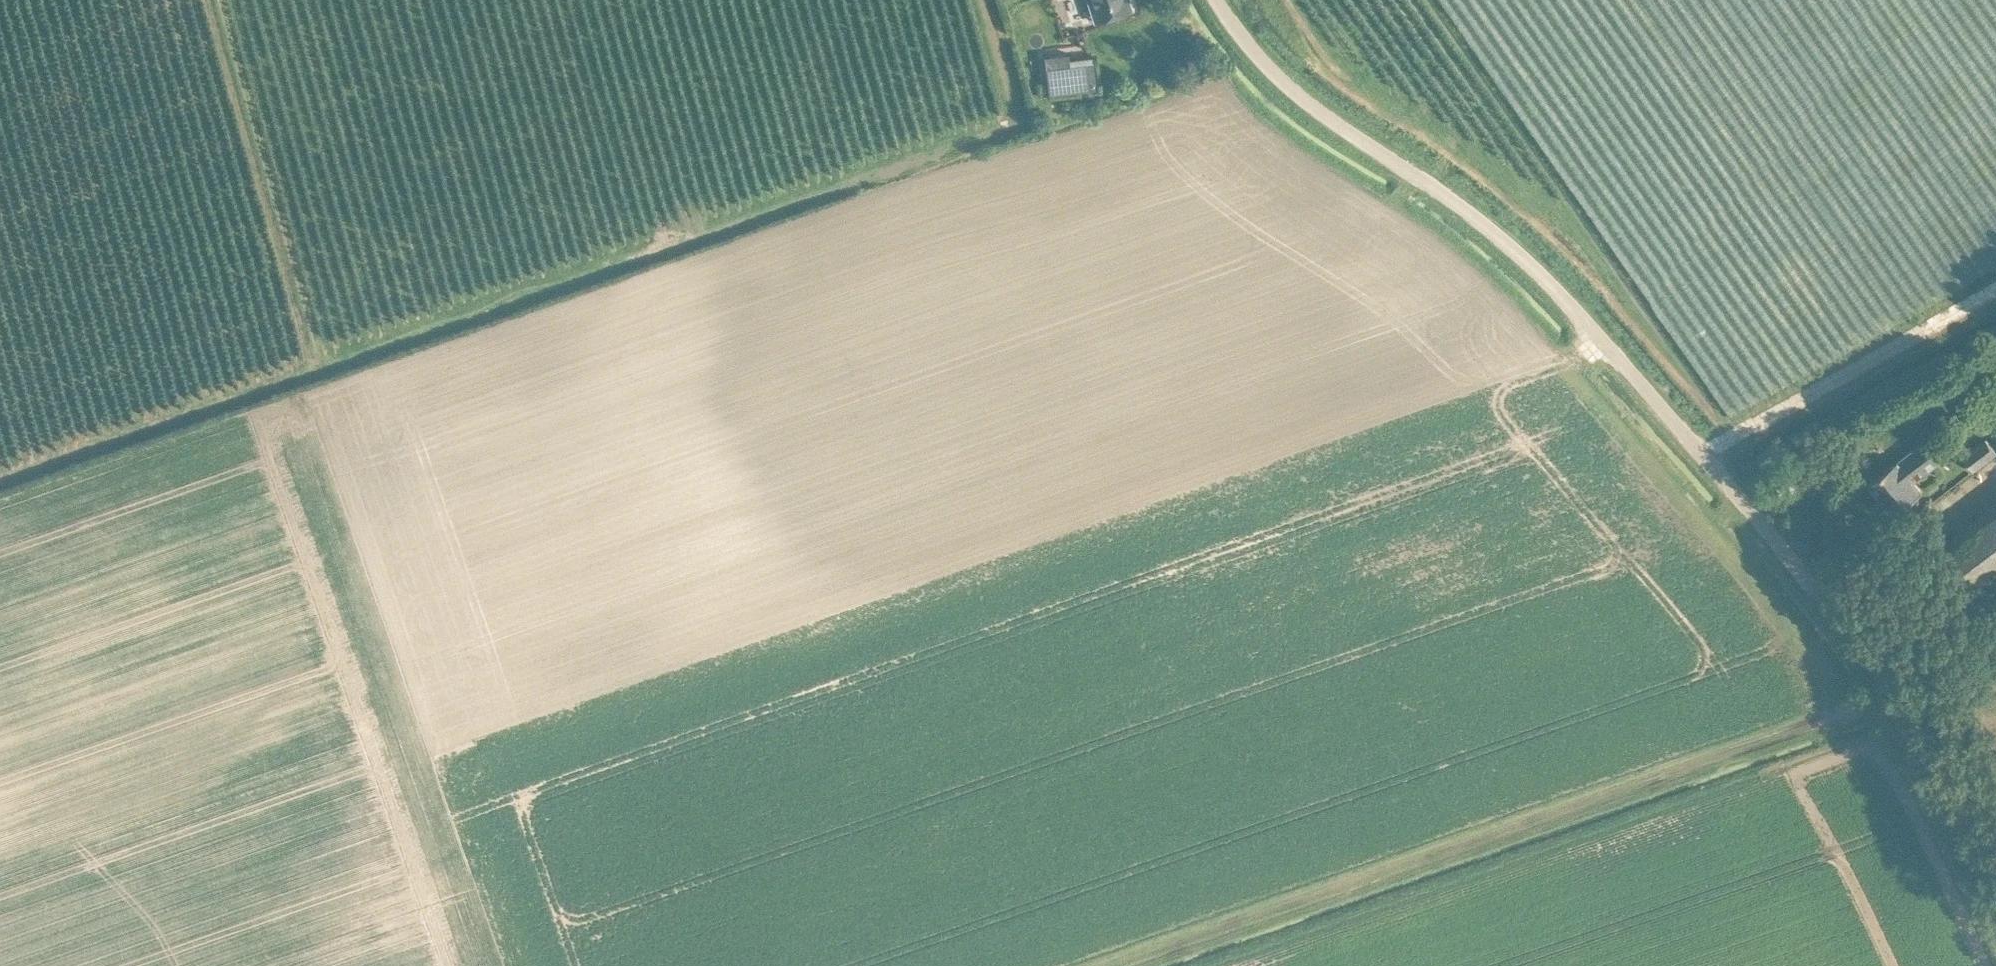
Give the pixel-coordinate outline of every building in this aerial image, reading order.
[(1092,38),(1082,0),(1070,0),(1053,5),(1063,46),(1092,38)] [(1113,15),(1132,9),(1129,0),(1093,0),(1099,19),(1113,15)] [(1068,53),(1044,56),(1048,92),(1095,87),(1092,56),(1069,58),(1068,53)] [(1893,513),(1909,501),(1922,490),(1914,480),(1940,460),(1925,439),(1898,460),(1898,459),(1869,482),(1893,513)] [(1995,456),(1985,443),(1964,459),(1974,473),(1995,456)] [(1995,575),(1995,574),(1995,503),(1945,543),(1979,587),(1995,575)]
